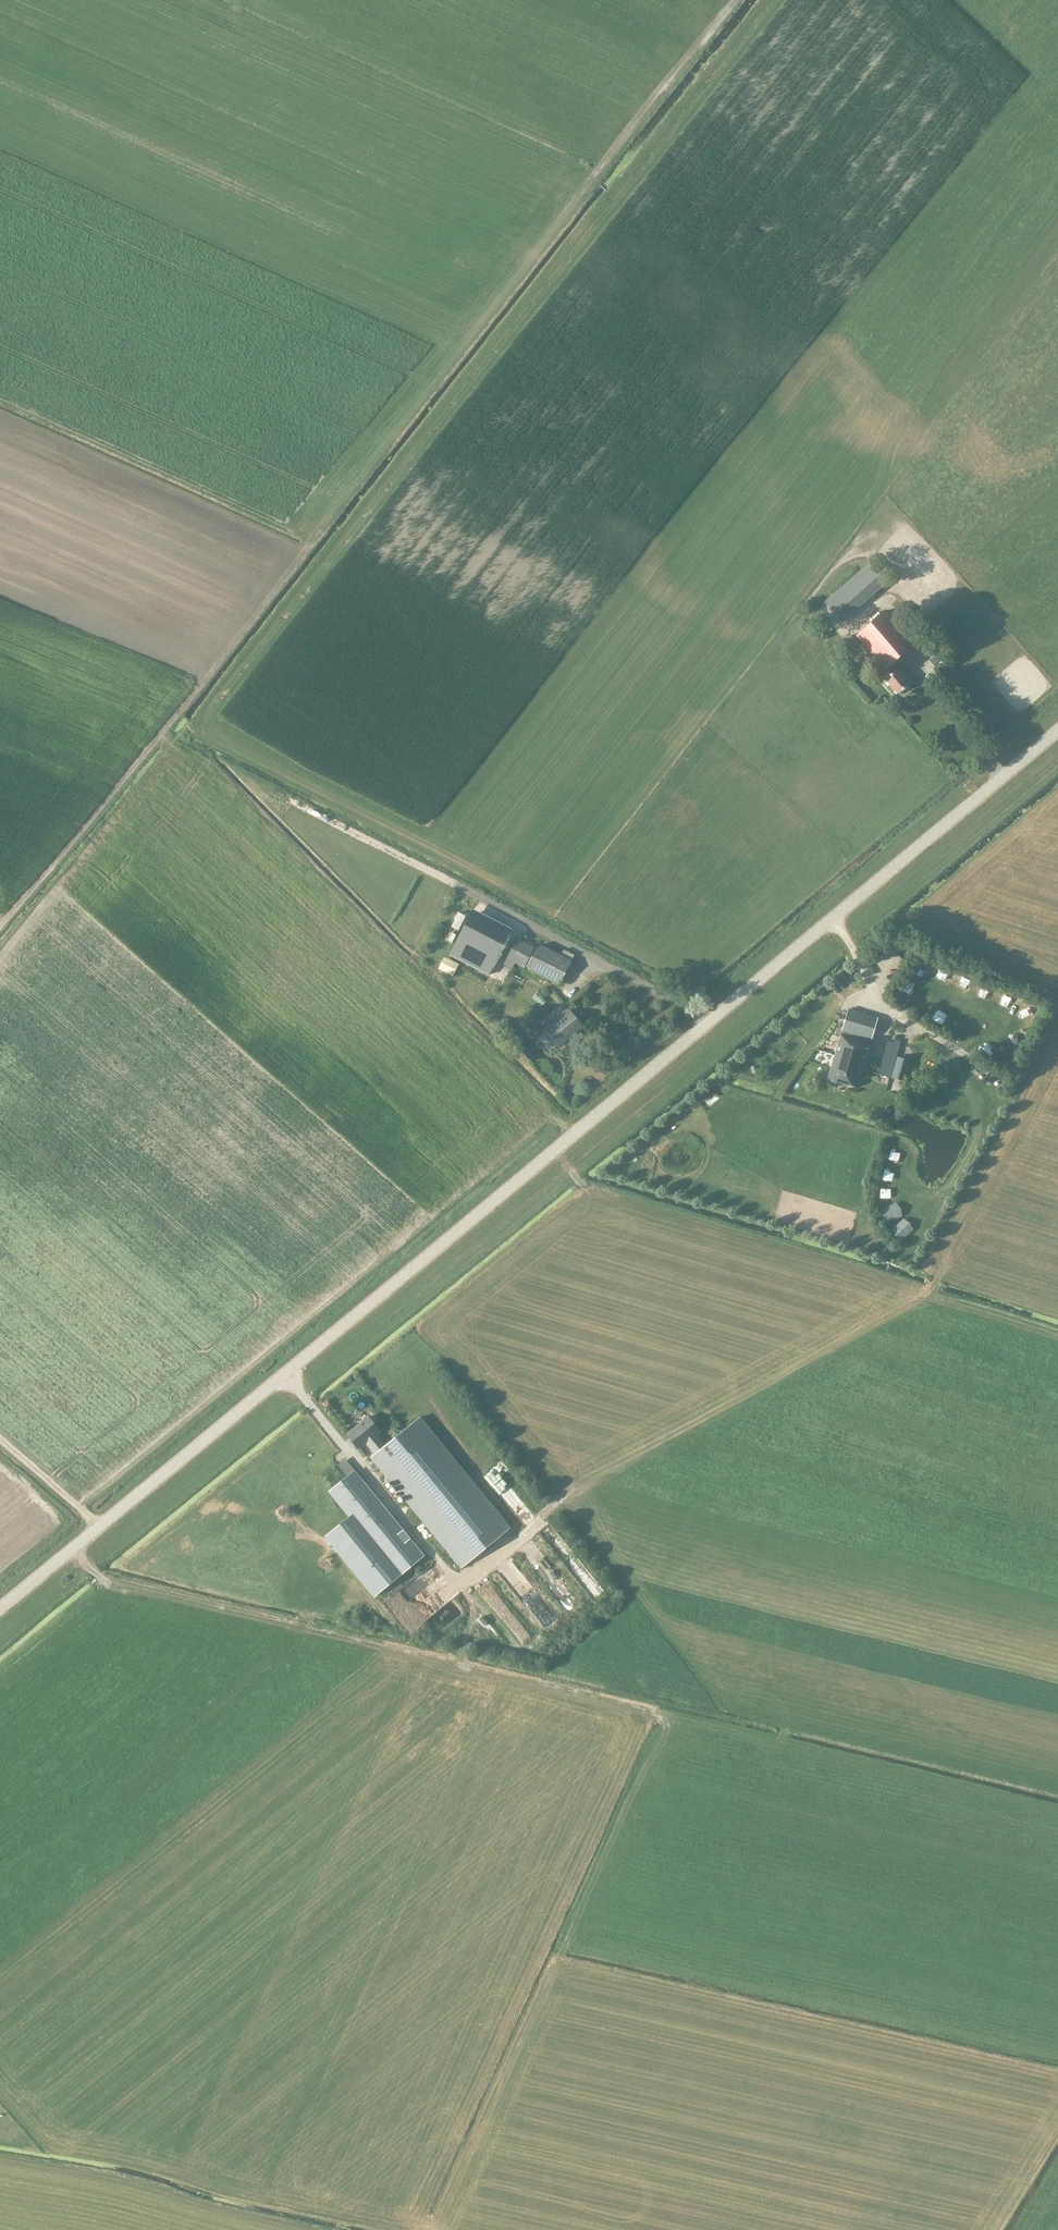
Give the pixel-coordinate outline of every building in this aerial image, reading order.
[(869,562),(824,602),(841,622),(886,582),(869,562)] [(884,611),(856,636),(885,670),(885,669),(890,675),(885,680),(897,694),(908,685),(896,671),(900,667),(895,661),(913,645),(884,611)] [(856,644),(849,636),(838,646),(845,654),(856,644)] [(943,658),(938,653),(929,660),(934,666),(943,658)] [(509,933),(471,913),(449,955),(488,974),(509,933)] [(560,955),(541,946),(540,947),(537,946),(536,948),(516,939),(503,965),(511,969),(514,963),(523,968),(525,964),(527,965),(527,967),(529,968),(528,970),(559,985),(571,961),(573,956),(562,950),(560,955)] [(905,985),(915,991),(921,982),(910,976),(905,985)] [(1004,1001),(1015,1003),(1017,993),(1007,991),(1004,1001)] [(827,1079),(856,1087),(877,1018),(848,1009),(827,1079)] [(558,1047),(583,1027),(569,1011),(551,1026),(547,1021),(541,1026),(558,1047)] [(888,1040),(878,1074),(889,1078),(899,1044),(888,1040)] [(897,1057),(891,1078),(903,1082),(910,1061),(897,1057)] [(371,1457),(461,1567),(510,1527),(420,1417),(385,1446),(375,1434),(380,1430),(368,1417),(347,1435),(358,1448),(365,1442),(375,1454),(371,1457)] [(354,1471),(329,1492),(398,1576),(423,1556),(354,1471)] [(546,1511),(531,1523),(536,1529),(551,1517),(546,1511)] [(485,1591),(498,1581),(491,1573),(479,1583),(485,1591)] [(599,1597),(608,1588),(597,1577),(588,1585),(599,1597)] [(395,1596),(402,1603),(413,1594),(407,1586),(395,1596)] [(408,1611),(417,1612),(418,1604),(409,1603),(408,1611)] [(486,1612),(480,1617),(501,1639),(507,1634),(486,1612)]
